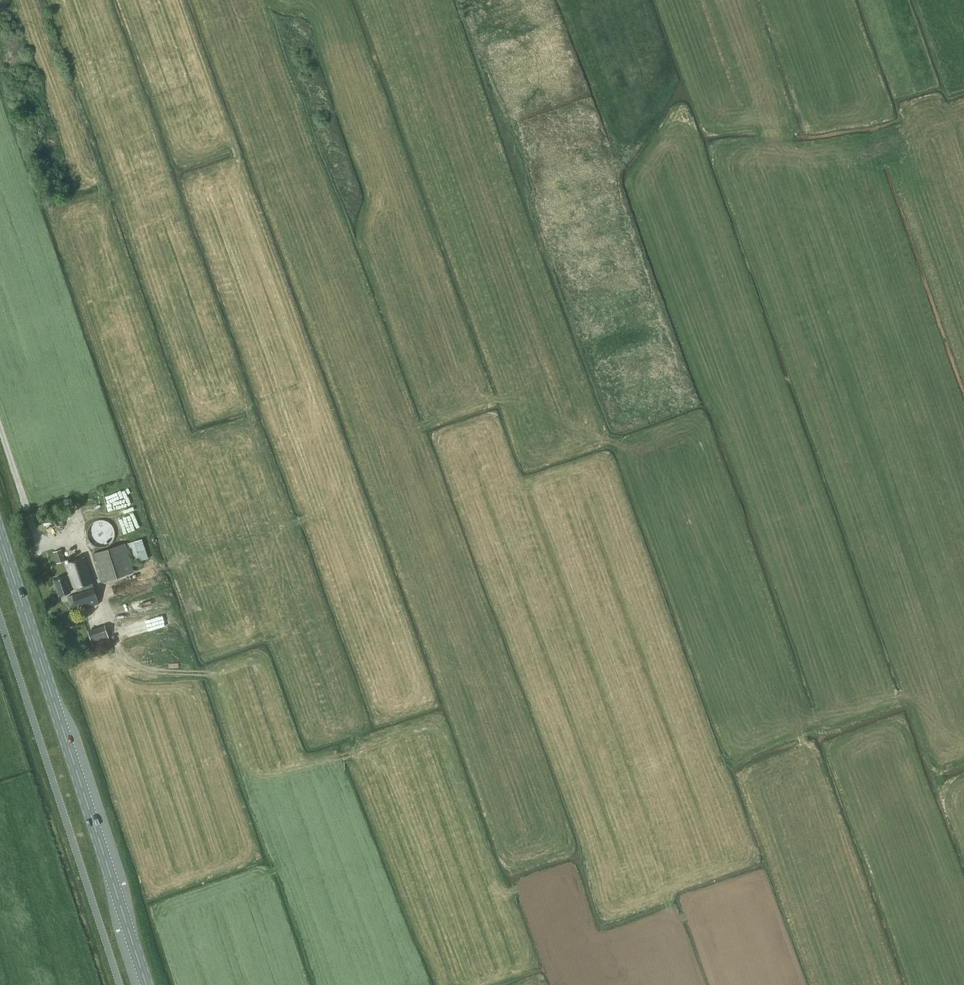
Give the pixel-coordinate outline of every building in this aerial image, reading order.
[(113,537),(108,519),(90,523),(95,541),(113,537)] [(148,557),(142,538),(127,543),(133,562),(148,557)] [(92,553),(101,581),(134,571),(125,543),(92,553)] [(53,551),(57,563),(65,560),(61,549),(53,551)] [(59,595),(71,591),(70,589),(78,587),(79,592),(67,596),(70,604),(75,603),(78,610),(99,603),(92,582),(93,582),(84,556),(65,562),(69,574),(65,575),(54,579),(59,595)] [(107,622),(91,630),(98,643),(113,635),(107,622)] [(165,646),(175,643),(172,635),(162,639),(165,646)]
